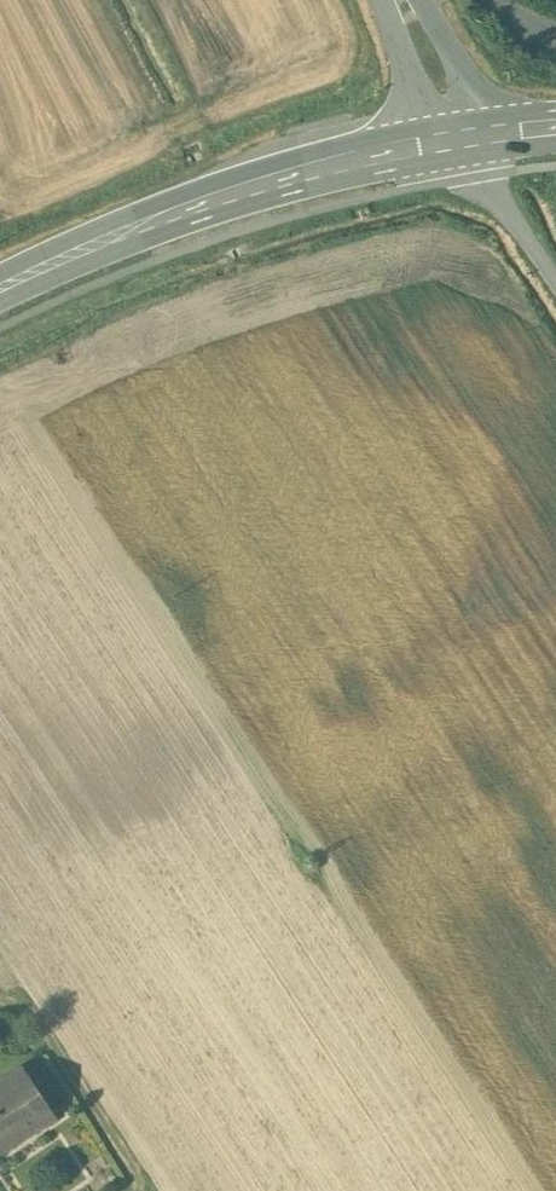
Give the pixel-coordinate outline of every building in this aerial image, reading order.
[(0,1087),(0,1147),(48,1114),(19,1074),(0,1087)]
